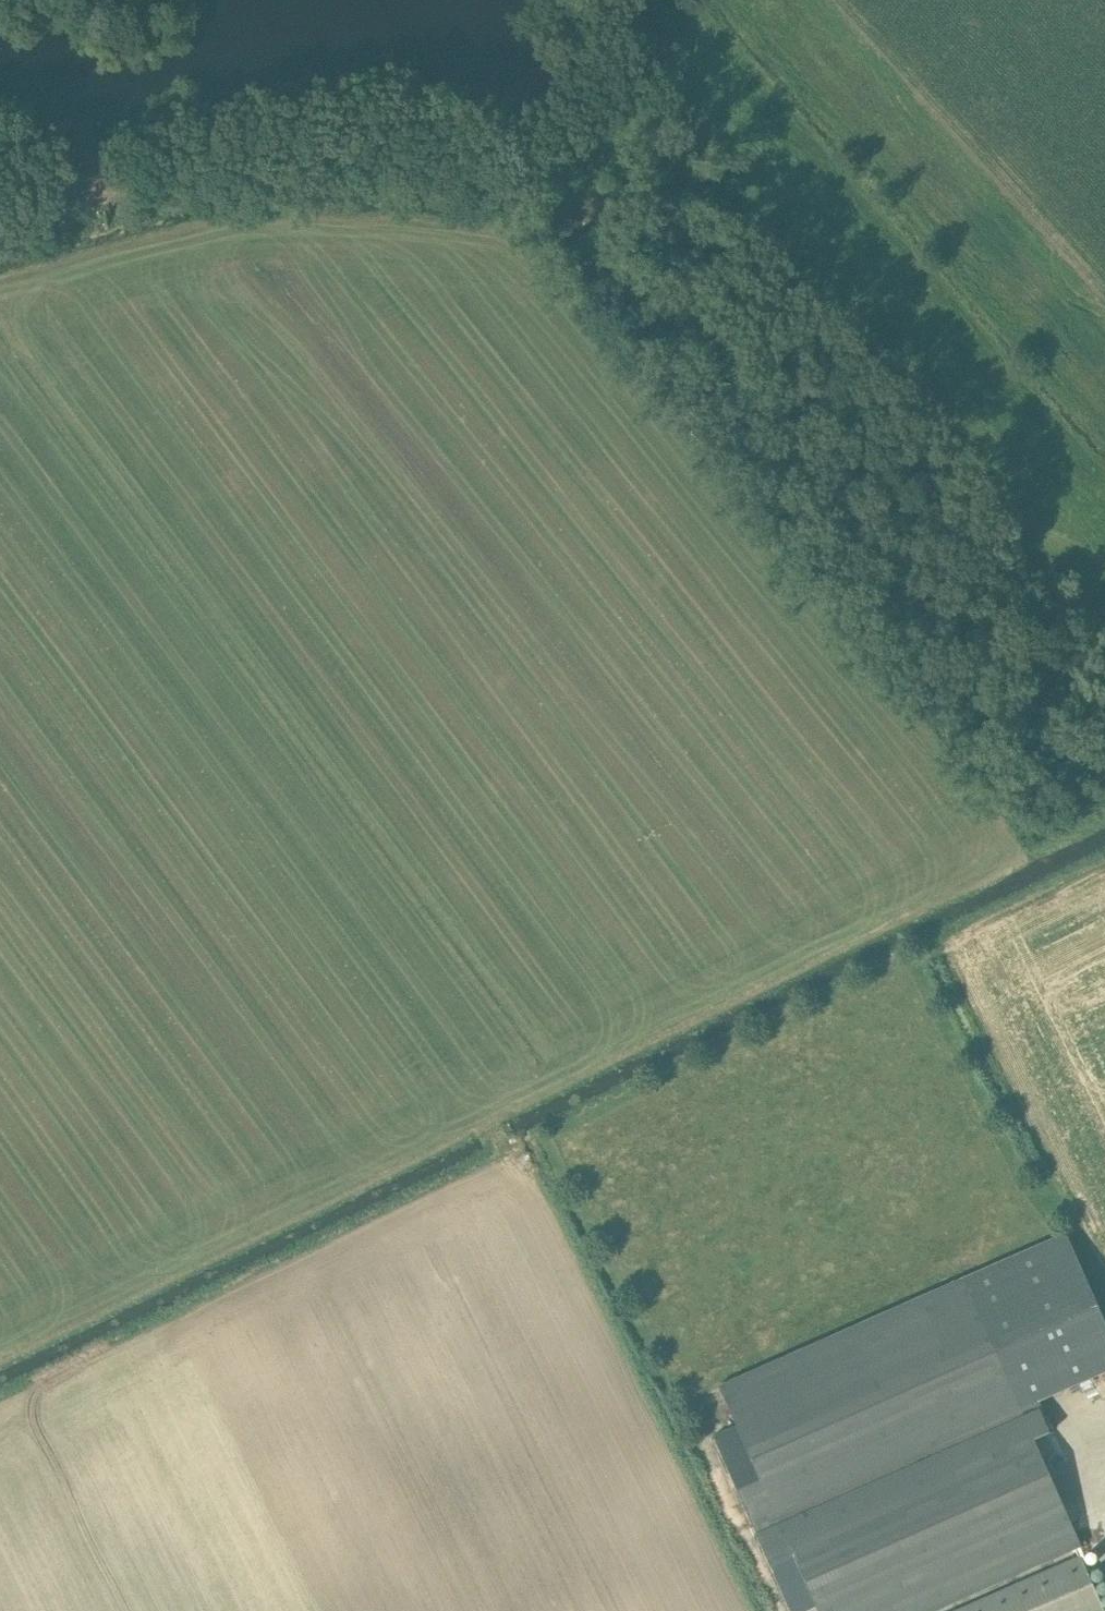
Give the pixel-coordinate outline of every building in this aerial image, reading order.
[(720,1385),(737,1425),(714,1435),(791,1610),(933,1610),(1077,1547),(1030,1441),(1050,1432),(1037,1400),(1104,1370),(1104,1317),(1067,1231),(720,1385)] [(1081,1555),(955,1610),(1104,1610),(1081,1555)]
